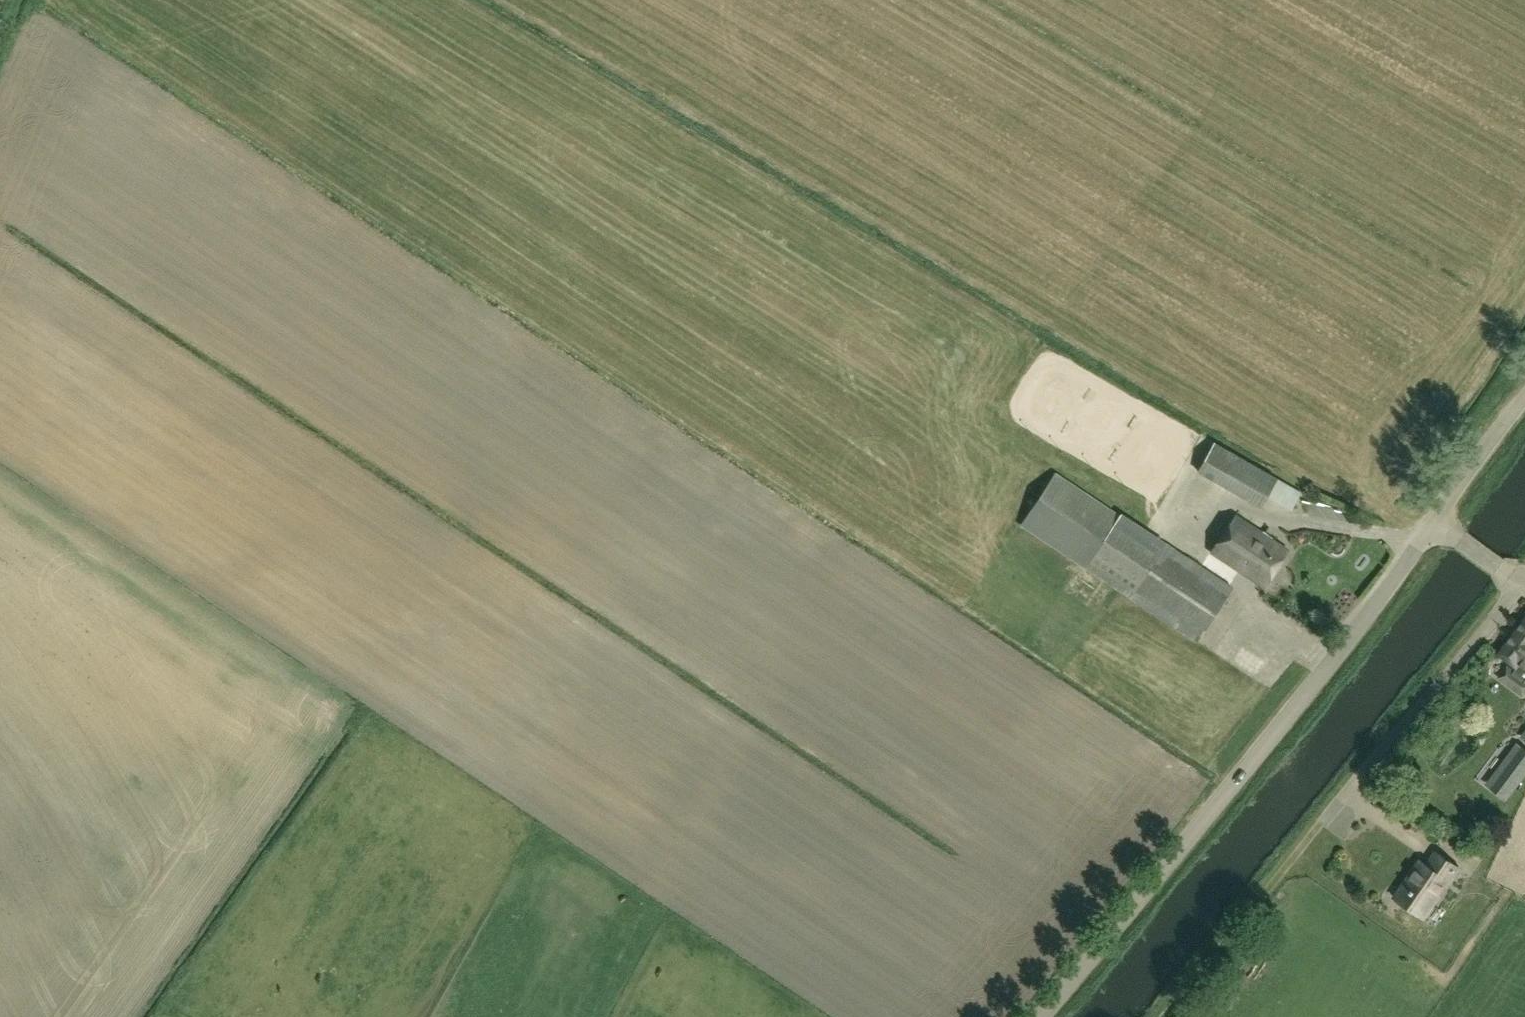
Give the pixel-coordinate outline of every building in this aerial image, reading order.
[(1116,388),(1100,416),(1261,507),(1277,479),(1116,388)] [(1265,587),(1289,550),(1235,515),(1211,552),(1265,587)] [(1197,640),(1232,587),(1165,543),(1157,555),(1112,526),(1085,567),(1197,640)] [(1516,667),(1505,682),(1523,696),(1524,693),(1524,621),(1500,655),(1516,667)] [(1524,762),(1524,744),(1523,743),(1515,755),(1524,762)] [(1421,860),(1394,898),(1424,919),(1460,868),(1437,852),(1427,865),(1421,860)]
